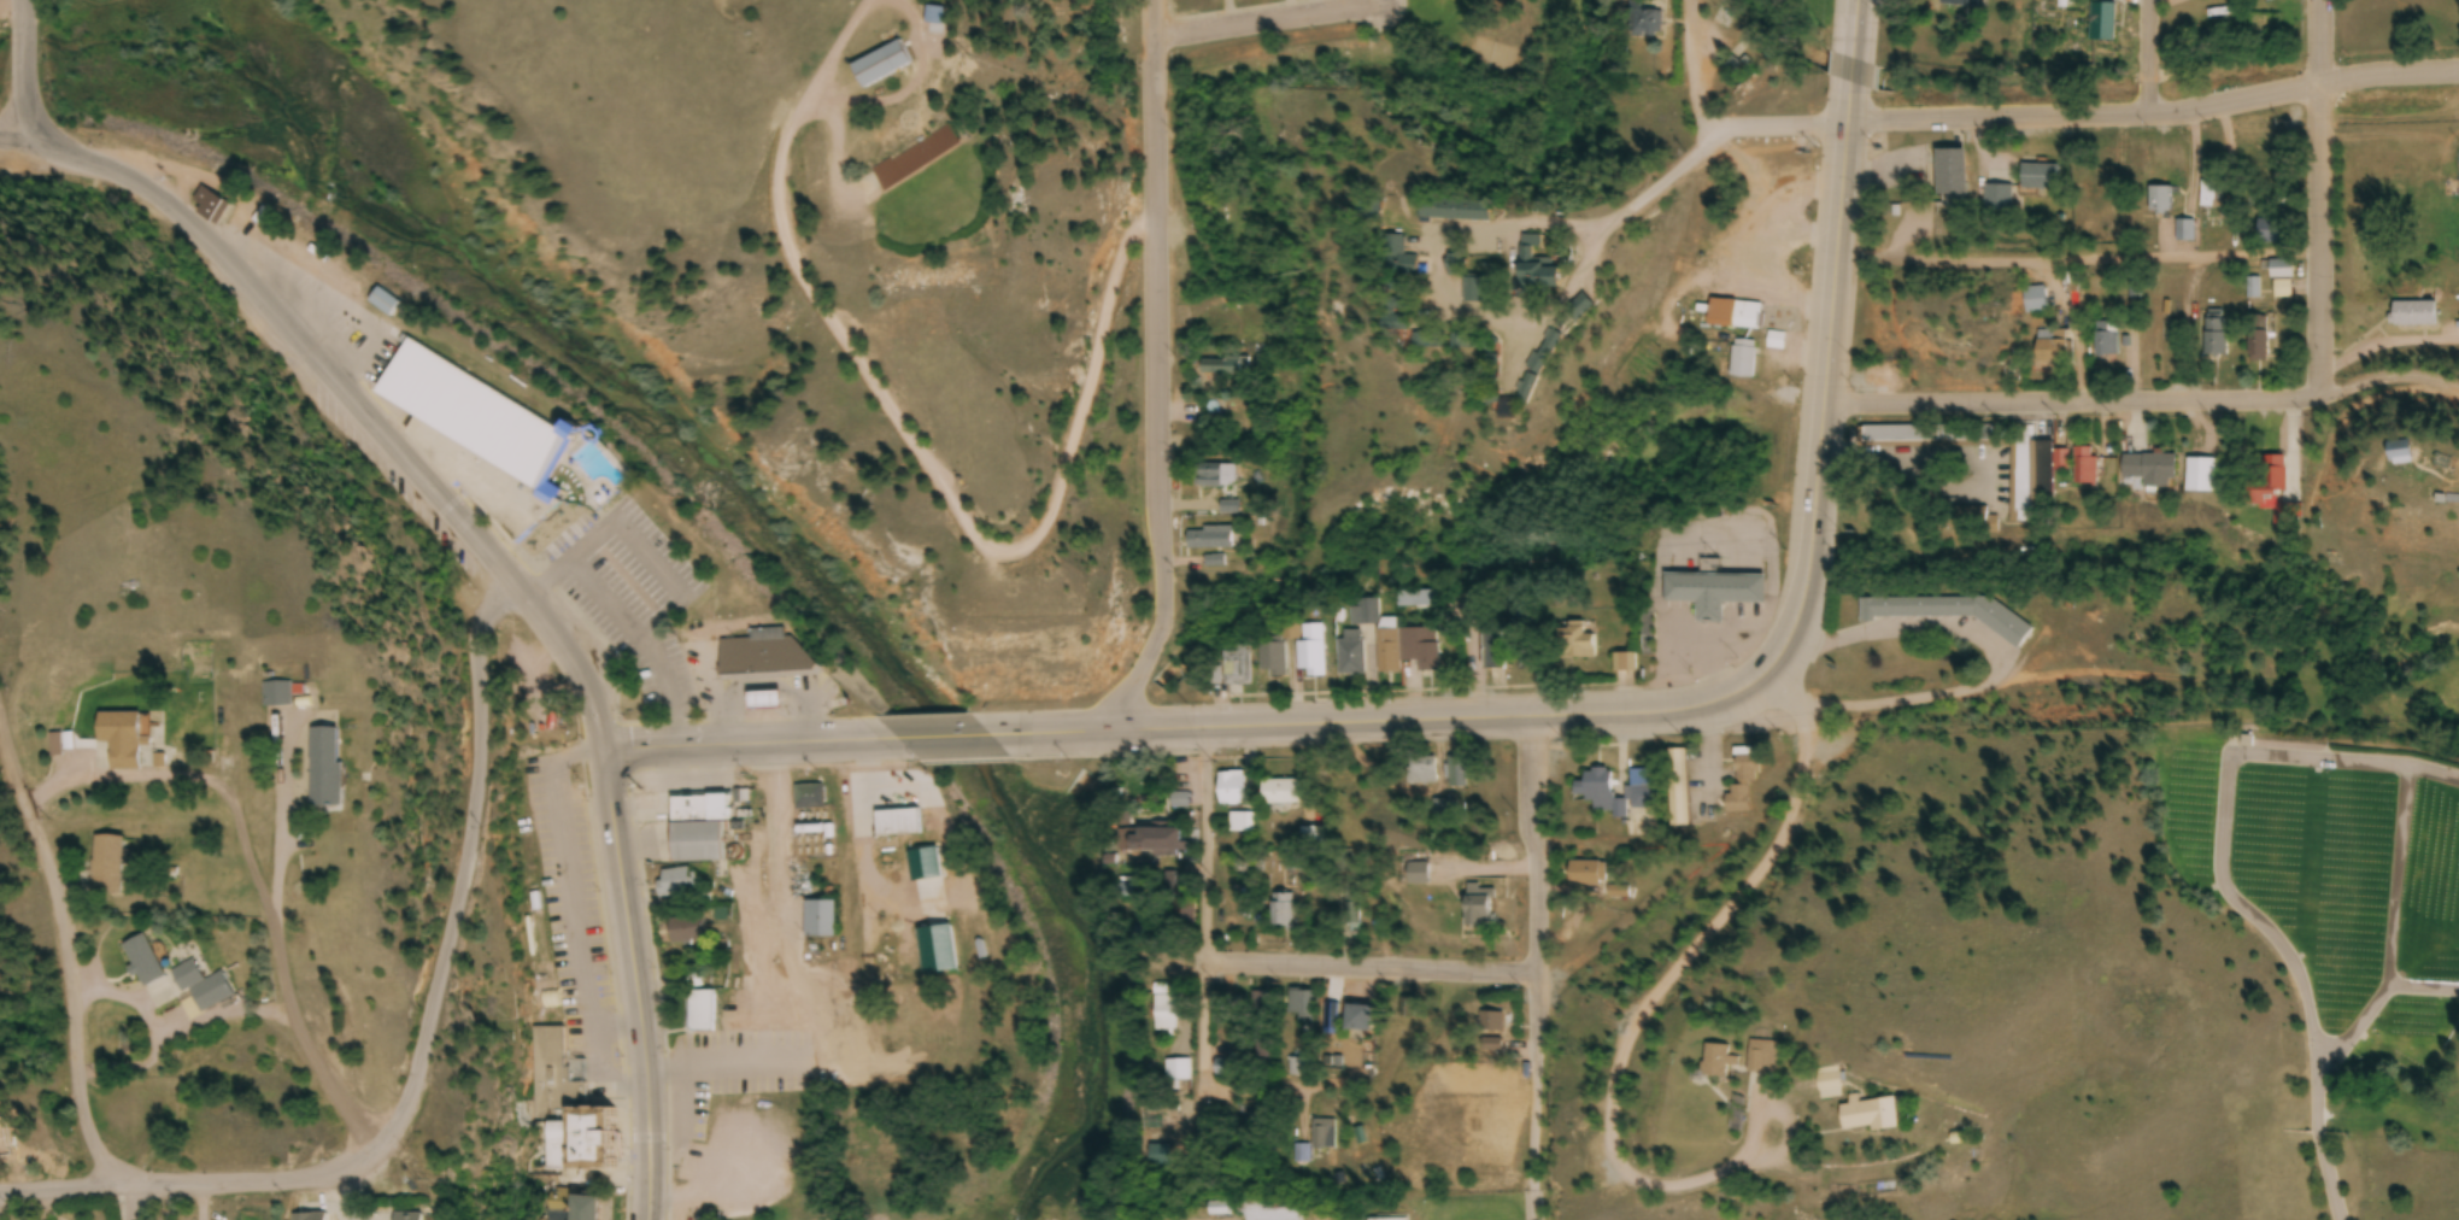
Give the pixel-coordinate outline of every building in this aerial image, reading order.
[(1982,11),(1983,0),(1941,0),(1940,4),(1982,11)] [(2114,42),(2114,5),(2090,5),(2090,42),(2114,42)] [(1630,8),(1630,37),(1660,37),(1660,8),(1630,8)] [(850,65),(861,90),(913,68),(902,43),(850,65)] [(881,192),(962,151),(950,129),(870,170),(881,192)] [(1965,153),(1936,153),(1936,199),(1965,199),(1965,153)] [(2021,192),(2059,192),(2059,167),(2021,167),(2021,192)] [(2223,183),(2202,183),(2202,209),(2223,209),(2223,183)] [(2011,187),(1984,188),(1985,214),(2011,214),(2011,187)] [(194,215),(216,229),(230,207),(201,189),(192,204),(199,209),(194,215)] [(2149,216),(2175,216),(2175,189),(2149,189),(2149,216)] [(2260,222),(2260,241),(2280,241),(2280,222),(2260,222)] [(1399,239),(1377,239),(1377,279),(1412,279),(1412,260),(1399,259),(1399,239)] [(1535,239),(1516,239),(1514,291),(1554,292),(1555,265),(1535,265),(1535,239)] [(2293,280),(2293,263),(2269,263),(2269,280),(2293,280)] [(1480,282),(1459,282),(1459,306),(1480,306),(1480,282)] [(2258,286),(2249,285),(2248,298),(2258,299),(2258,286)] [(2291,298),(2291,286),(2275,286),(2275,298),(2291,298)] [(2024,290),(2025,315),(2046,314),(2045,289),(2024,290)] [(369,304),(389,320),(399,306),(379,291),(369,304)] [(2435,304),(2393,304),(2393,327),(2435,327),(2435,304)] [(1733,330),(1760,330),(1760,305),(1733,305),(1733,330)] [(2205,357),(2227,357),(2227,318),(2205,318),(2205,357)] [(2248,318),(2248,362),(2266,362),(2266,318),(2248,318)] [(2095,324),(2095,358),(2118,358),(2118,324),(2095,324)] [(1561,338),(1548,330),(1508,400),(1521,408),(1561,338)] [(2037,366),(2065,366),(2065,334),(2037,334),(2037,366)] [(1439,352),(1439,337),(1409,337),(1409,352),(1439,352)] [(1753,380),(1754,343),(1731,342),(1731,380),(1753,380)] [(376,398),(417,419),(406,441),(515,547),(542,519),(545,514),(554,504),(559,495),(554,490),(548,487),(577,430),(565,423),(561,427),(403,345),(376,398)] [(1249,377),(1249,361),(1200,361),(1200,377),(1249,377)] [(1991,426),(1863,427),(1863,445),(1991,444),(1991,426)] [(2012,428),(2011,526),(2030,526),(2030,428),(2012,428)] [(2414,467),(2412,444),(2389,446),(2392,469),(2414,467)] [(2096,450),(2074,450),(2074,488),(2096,488),(2096,450)] [(2143,491),(2174,491),(2174,457),(2122,457),(2122,481),(2143,481),(2143,491)] [(2247,508),(2268,508),(2268,495),(2284,495),(2284,458),(2247,458),(2247,508)] [(2214,495),(2214,461),(2185,461),(2185,495),(2214,495)] [(1245,467),(1198,467),(1198,489),(1245,489),(1245,467)] [(1944,533),(1992,534),(1993,521),(1987,521),(1988,510),(1944,509),(1944,533)] [(1232,530),(1186,530),(1186,551),(1232,551),(1232,530)] [(1764,577),(1665,577),(1665,605),(1696,605),(1696,626),(1722,626),(1722,606),(1764,606),(1764,577)] [(1860,601),(1860,622),(1973,621),(2019,652),(2033,630),(1988,600),(1860,601)] [(1557,632),(1558,661),(1596,661),(1595,637),(1585,637),(1585,626),(1569,626),(1569,632),(1557,632)] [(1325,679),(1325,627),(1304,627),(1304,644),(1299,644),(1299,679),(1325,679)] [(1483,672),(1505,672),(1505,630),(1483,630),(1483,672)] [(1437,631),(1378,633),(1380,676),(1401,675),(1400,664),(1418,663),(1418,675),(1438,674),(1437,631)] [(748,633),(748,642),(718,643),(719,678),(806,676),(805,642),(784,642),(783,633),(748,633)] [(1340,677),(1363,677),(1363,633),(1340,633),(1340,677)] [(1261,647),(1261,680),(1286,680),(1286,647),(1261,647)] [(1251,687),(1251,651),(1210,651),(1210,687),(1251,687)] [(1634,674),(1634,657),(1619,657),(1619,674),(1634,674)] [(290,685),(261,685),(261,709),(290,709),(290,685)] [(778,697),(747,697),(747,713),(778,713),(778,697)] [(96,746),(108,746),(108,773),(138,773),(138,717),(96,717),(96,746)] [(337,732),(308,732),(308,811),(337,811),(337,732)] [(2254,735),(2242,735),(2241,747),(2253,747),(2254,735)] [(70,737),(48,737),(48,756),(70,756),(70,737)] [(1688,829),(1686,750),(1669,751),(1671,830),(1688,829)] [(1736,750),(1736,783),(1758,783),(1758,750),(1736,750)] [(1468,758),(1448,758),(1448,789),(1468,789),(1468,758)] [(1407,786),(1435,786),(1435,759),(1407,759),(1407,786)] [(1624,819),(1624,802),(1611,802),(1611,771),(1584,771),(1584,784),(1575,784),(1575,800),(1592,800),(1592,813),(1615,814),(1615,819),(1624,819)] [(1630,772),(1630,810),(1657,810),(1657,772),(1630,772)] [(1218,773),(1218,806),(1245,806),(1245,773),(1218,773)] [(1262,782),(1262,805),(1300,805),(1300,782),(1262,782)] [(794,787),(794,810),(822,810),(822,787),(794,787)] [(1187,809),(1187,795),(1171,795),(1171,809),(1187,809)] [(677,799),(734,797),(735,825),(679,823),(677,799)] [(920,834),(919,811),(859,815),(860,837),(920,834)] [(730,826),(680,828),(681,867),(733,864),(730,826)] [(1130,854),(1181,854),(1181,829),(1130,829),(1130,854)] [(92,837),(91,896),(120,897),(122,838),(92,837)] [(908,853),(911,880),(940,876),(937,850),(908,853)] [(1569,886),(1605,886),(1605,863),(1569,863),(1569,886)] [(1408,882),(1426,882),(1426,865),(1408,865),(1408,882)] [(667,870),(669,880),(661,881),(664,898),(703,892),(700,869),(667,870)] [(1465,927),(1490,927),(1490,885),(1465,885),(1465,927)] [(1342,927),(1360,927),(1360,891),(1342,891),(1342,927)] [(1293,930),(1293,894),(1270,894),(1270,930),(1293,930)] [(804,902),(804,938),(834,938),(834,902),(804,902)] [(674,921),(704,915),(711,940),(679,946),(674,921)] [(141,990),(163,980),(143,936),(121,946),(141,990)] [(169,973),(180,995),(186,992),(198,1014),(232,997),(220,973),(202,982),(192,962),(169,973)] [(1169,985),(1155,985),(1155,1032),(1176,1032),(1176,996),(1169,996),(1169,985)] [(1340,1020),(1367,1020),(1367,991),(1340,991),(1340,1020)] [(1316,1025),(1316,992),(1289,992),(1289,1016),(1298,1016),(1298,1025),(1316,1025)] [(697,993),(720,993),(721,1032),(698,1032),(697,993)] [(1270,1061),(1270,994),(1254,994),(1254,1061),(1270,1061)] [(1413,1019),(1413,1001),(1401,1001),(1401,1019),(1413,1019)] [(1504,1033),(1504,1014),(1481,1014),(1481,1033),(1504,1033)] [(1775,1075),(1775,1043),(1748,1043),(1748,1075),(1775,1075)] [(1728,1059),(1728,1047),(1703,1046),(1702,1078),(1725,1079),(1725,1068),(1737,1068),(1737,1059),(1728,1059)] [(1289,1078),(1315,1078),(1315,1061),(1289,1061),(1289,1078)] [(1166,1062),(1166,1083),(1190,1083),(1190,1062),(1166,1062)] [(1214,1066),(1214,1077),(1229,1077),(1229,1066),(1214,1066)] [(1817,1075),(1820,1101),(1840,1099),(1838,1073),(1817,1075)] [(1896,1127),(1892,1098),(1849,1104),(1849,1106),(1839,1108),(1843,1134),(1896,1127)] [(576,1118),(622,1118),(622,1175),(576,1174),(554,1174),(554,1128),(575,1130),(576,1118)] [(600,1194),(545,1193),(545,1219),(600,1219),(600,1194)]
